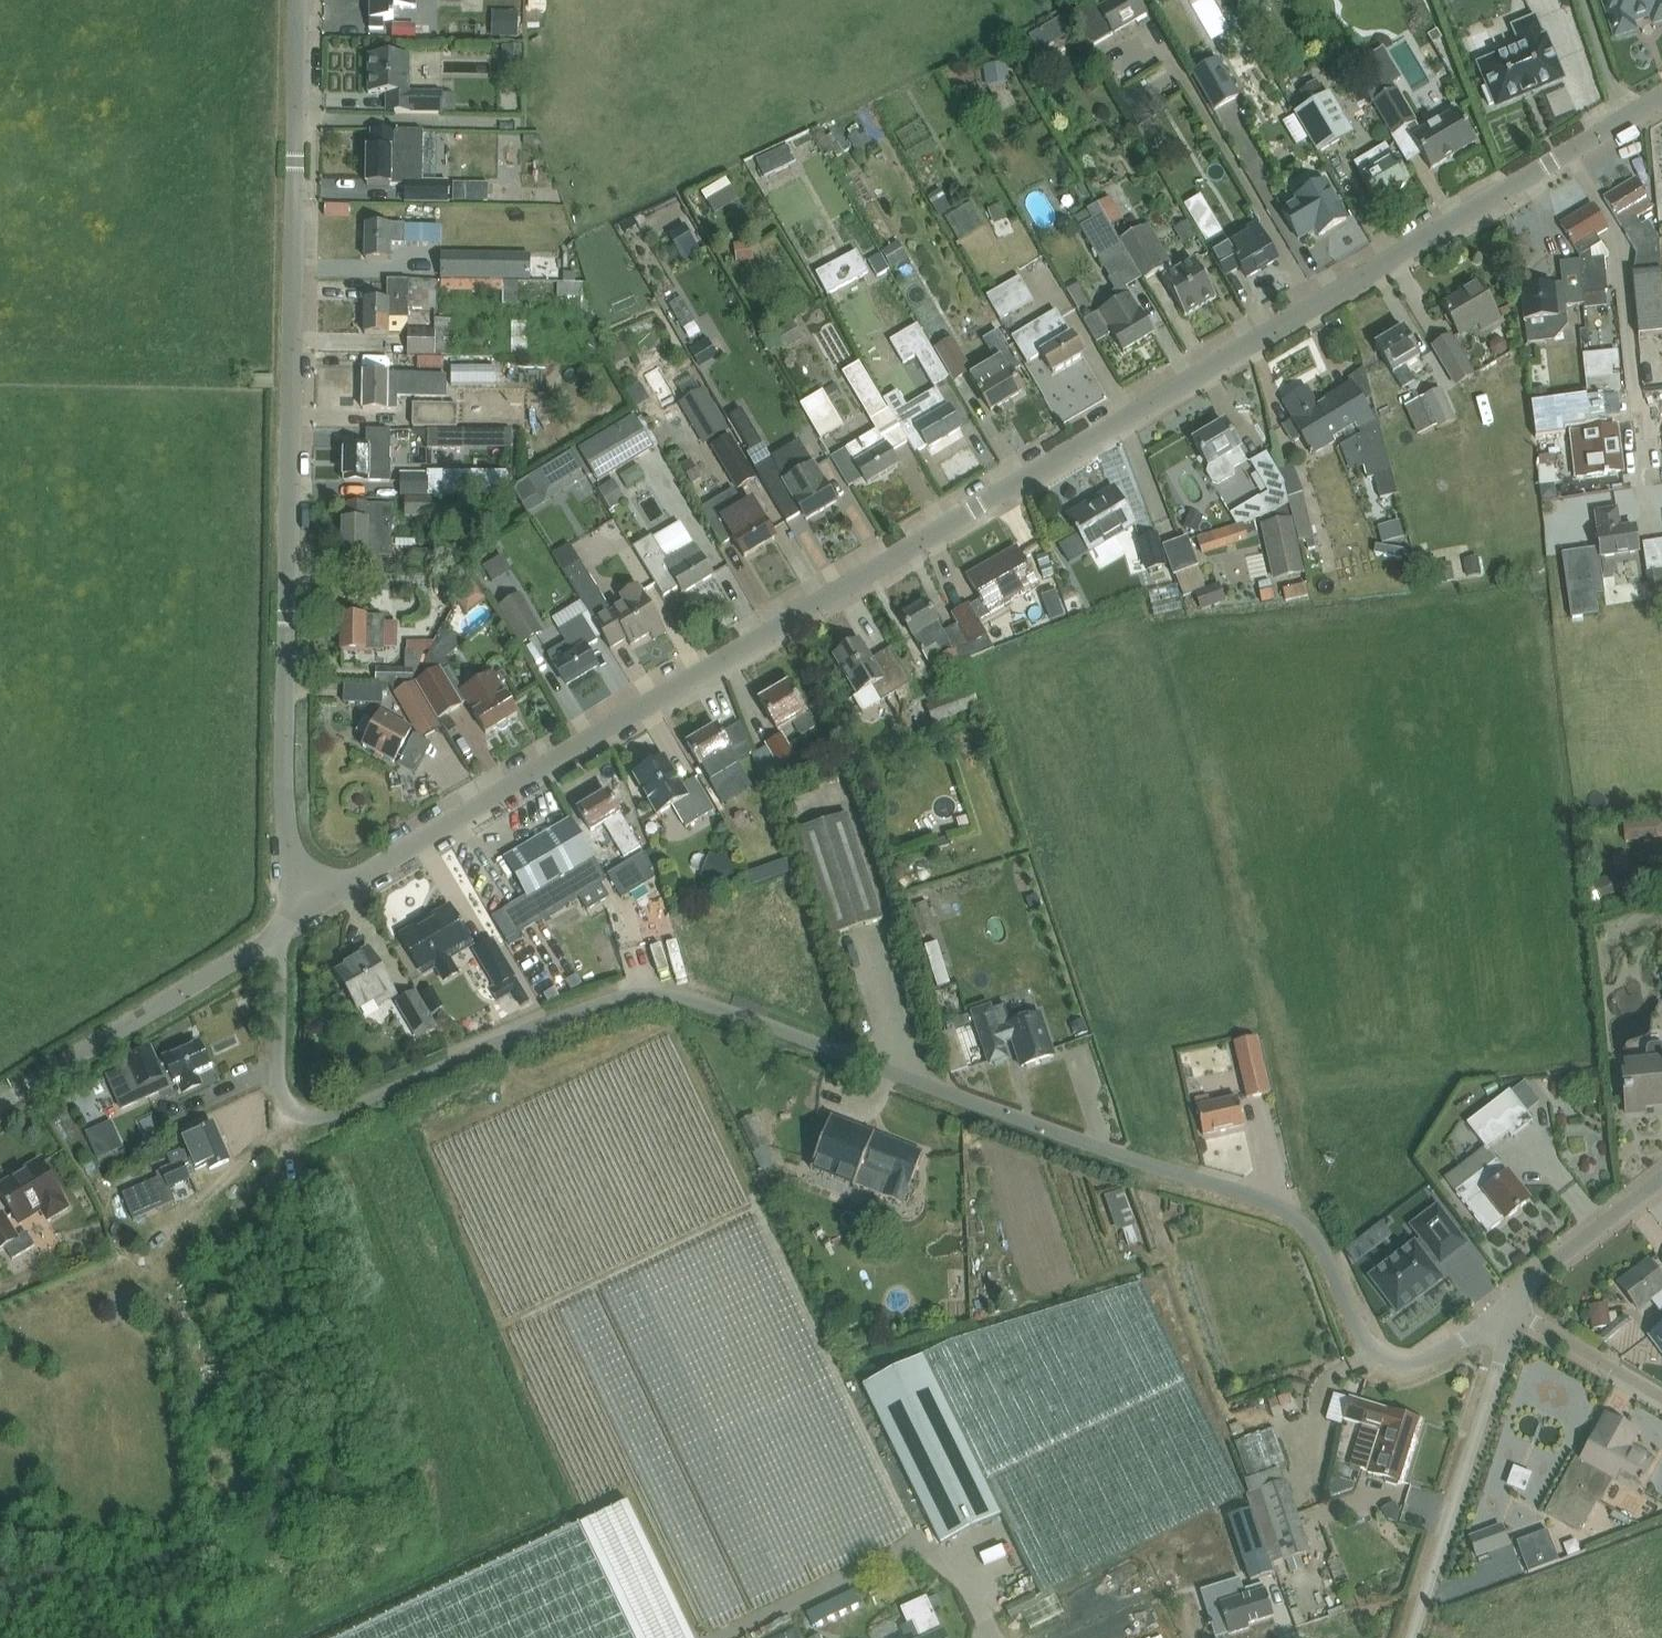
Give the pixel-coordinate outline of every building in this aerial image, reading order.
[(416,0),(369,0),(369,29),(383,29),(384,20),(394,20),(394,8),(416,8),(416,0)] [(1112,36),(1148,15),(1139,0),(1111,0),(1097,8),(1093,2),(1072,14),(1091,47),(1112,36)] [(1616,36),(1634,29),(1632,22),(1651,15),(1653,23),(1661,20),(1661,0),(1603,0),(1616,36)] [(501,11),(500,38),(517,38),(518,11),(501,11)] [(1483,18),(1491,34),(1507,27),(1499,11),(1483,18)] [(1065,15),(1029,36),(1039,52),(1074,31),(1065,15)] [(1535,18),(1511,28),(1519,49),(1479,65),(1488,87),(1482,89),(1489,106),(1495,103),(1496,107),(1562,79),(1545,38),(1543,38),(1535,18)] [(416,39),(416,26),(393,26),(393,39),(416,39)] [(1436,30),(1427,35),(1432,44),(1441,38),(1436,30)] [(507,46),(507,68),(521,68),(522,46),(507,46)] [(1383,47),(1351,65),(1373,102),(1393,136),(1407,128),(1412,136),(1420,131),(1415,123),(1395,88),(1393,84),(1402,79),(1383,47)] [(369,55),(368,94),(385,94),(395,94),(395,113),(442,113),(442,95),(442,91),(409,91),(410,56),(369,55)] [(1157,65),(1167,92),(1192,83),(1182,56),(1157,65)] [(1191,73),(1213,112),(1240,97),(1218,58),(1191,73)] [(1007,78),(1005,63),(983,66),(985,81),(1007,78)] [(1295,113),(1307,134),(1318,153),(1353,133),(1329,93),(1328,94),(1319,79),(1299,91),(1308,105),(1295,113)] [(1146,95),(1126,107),(1139,127),(1159,114),(1147,94),(1146,95)] [(1476,143),(1456,110),(1420,131),(1412,136),(1431,170),(1476,143)] [(871,142),(863,127),(860,129),(850,135),(846,137),(855,151),(871,142)] [(423,179),(424,129),(370,128),(369,147),(364,147),(363,187),(404,187),(404,185),(404,178),(423,179)] [(832,133),(825,137),(834,152),(837,156),(844,152),(832,133)] [(1156,135),(1154,138),(1154,142),(1156,145),(1160,146),(1163,145),(1165,142),(1165,138),(1163,135),(1160,134),(1156,135)] [(787,144),(755,160),(764,177),(796,162),(787,144)] [(1386,144),(1354,163),(1376,202),(1408,183),(1386,144)] [(848,159),(841,163),(845,169),(852,165),(848,158),(848,159)] [(451,202),(451,179),(423,179),(404,178),(404,185),(404,187),(404,201),(451,202)] [(1633,230),(1626,234),(1637,252),(1633,273),(1632,273),(1638,336),(1661,333),(1661,274),(1661,268),(1660,241),(1648,221),(1640,225),(1636,217),(1653,207),(1646,196),(1647,195),(1646,192),(1644,193),(1636,179),(1604,198),(1621,226),(1629,222),(1633,230)] [(1346,219),(1335,200),(1324,181),(1313,188),(1309,186),(1304,186),(1300,188),(1298,192),(1298,196),(1297,197),(1299,202),(1283,212),(1298,238),(1315,228),(1319,235),(1346,219)] [(470,183),(470,201),(488,201),(488,183),(470,183)] [(738,200),(731,186),(723,191),(731,204),(738,200)] [(928,197),(939,216),(951,209),(940,190),(928,197)] [(1099,203),(1112,226),(1124,218),(1110,196),(1099,203)] [(1200,197),(1184,207),(1191,218),(1207,209),(1200,197)] [(1130,251),(1123,239),(1121,240),(1112,226),(1099,203),(1088,209),(1094,218),(1081,226),(1080,227),(1104,267),(1130,251)] [(1001,204),(987,210),(994,225),(1007,219),(1001,204)] [(1593,204),(1561,224),(1568,236),(1567,237),(1569,239),(1570,239),(1580,256),(1579,256),(1580,260),(1579,260),(1583,294),(1606,291),(1607,291),(1604,258),(1609,256),(1601,243),(1596,236),(1608,229),(1593,204)] [(633,217),(619,223),(625,231),(638,225),(633,217)] [(1198,236),(1188,220),(1175,228),(1184,244),(1198,236)] [(405,243),(406,225),(366,224),(366,259),(387,259),(387,255),(392,255),(393,242),(405,243)] [(682,260),(699,250),(684,224),(667,234),(674,246),(680,256),(682,260)] [(1144,277),(1146,279),(1158,272),(1185,316),(1216,297),(1194,260),(1174,272),(1146,225),(1140,228),(1123,239),(1130,251),(1144,277)] [(1223,236),(1207,245),(1225,276),(1240,267),(1247,278),(1277,260),(1266,241),(1256,225),(1227,242),(1223,236)] [(496,244),(495,234),(474,235),(474,245),(496,244)] [(733,244),(736,263),(754,261),(752,242),(733,244)] [(881,251),(891,268),(907,259),(897,242),(881,251)] [(831,292),(854,279),(868,271),(857,250),(816,271),(827,293),(831,292)] [(877,277),(889,270),(880,253),(867,261),(877,277)] [(441,277),(530,278),(530,256),(442,255),(441,277)] [(1566,306),(1584,304),(1579,260),(1560,262),(1562,283),(1521,288),(1527,343),(1546,342),(1543,319),(1567,316),(1566,306)] [(850,294),(876,280),(871,271),(845,285),(850,294)] [(1123,352),(1153,334),(1117,273),(1110,277),(1108,279),(1116,290),(1111,294),(1110,297),(1110,300),(1112,304),(1096,313),(1083,320),(1096,343),(1112,333),(1123,352)] [(999,319),(1000,319),(1034,299),(1020,275),(986,295),(987,297),(986,297),(999,319)] [(438,289),(438,280),(387,280),(387,299),(365,299),(365,334),(387,334),(387,320),(408,321),(408,307),(437,308),(437,289),(438,289)] [(503,281),(441,281),(441,291),(502,291),(502,303),(518,304),(518,281),(503,281)] [(556,281),(557,289),(558,296),(567,296),(568,304),(578,303),(579,310),(595,311),(586,282),(556,281)] [(1478,284),(1442,305),(1462,339),(1479,329),(1483,335),(1502,323),(1478,284)] [(1598,299),(1599,313),(1622,310),(1620,296),(1598,299)] [(1503,317),(1517,309),(1513,303),(1499,312),(1503,317)] [(1071,336),(1056,310),(1011,337),(1027,363),(1042,354),(1053,373),(1083,355),(1071,336)] [(997,317),(985,324),(992,334),(997,331),(1003,327),(997,317)] [(436,319),(436,330),(409,330),(408,355),(458,355),(459,319),(436,319)] [(529,322),(512,321),(512,352),(529,352),(529,322)] [(792,322),(773,333),(782,350),(802,338),(792,322)] [(904,362),(918,354),(934,382),(947,375),(919,323),(890,339),(904,362)] [(1420,358),(1402,329),(1376,345),(1401,387),(1414,380),(1406,368),(1420,358)] [(1599,360),(1637,357),(1635,330),(1597,332),(1599,360)] [(1003,340),(997,331),(992,334),(986,338),(999,359),(970,376),(979,392),(977,393),(979,397),(982,395),(991,411),(1022,392),(1011,374),(1020,368),(1015,360),(1017,359),(1015,355),(1013,357),(1003,340)] [(950,334),(935,344),(955,377),(971,367),(950,334)] [(485,339),(466,339),(466,350),(485,350),(485,339)] [(689,349),(699,367),(718,356),(707,339),(689,349)] [(633,356),(626,340),(609,348),(616,364),(633,356)] [(1431,351),(1455,391),(1474,380),(1450,340),(1431,351)] [(602,348),(591,342),(586,351),(596,357),(602,348)] [(385,396),(414,396),(416,396),(417,374),(432,374),(432,357),(398,356),(398,374),(363,373),(363,409),(385,409),(385,396)] [(860,361),(842,371),(875,426),(874,427),(876,430),(890,453),(908,442),(892,415),(890,416),(881,400),(883,399),(860,361)] [(288,379),(288,366),(267,366),(267,379),(288,379)] [(1610,366),(1584,369),(1585,378),(1587,395),(1620,392),(1619,375),(1611,376),(1610,366)] [(639,383),(626,391),(637,408),(650,400),(639,383)] [(1289,422),(1283,425),(1293,441),(1302,436),(1313,454),(1331,443),(1330,440),(1334,437),(1334,436),(1355,424),(1357,428),(1358,428),(1361,434),(1357,435),(1365,465),(1367,478),(1375,476),(1380,499),(1397,494),(1392,472),(1393,472),(1376,417),(1372,419),(1364,406),(1351,384),(1350,385),(1349,385),(1351,388),(1340,394),(1338,392),(1323,401),(1325,403),(1317,407),(1306,389),(1284,402),(1294,418),(1289,422)] [(1442,386),(1422,395),(1436,428),(1456,419),(1442,386)] [(678,403),(703,444),(728,429),(703,387),(678,403)] [(890,416),(892,415),(908,442),(915,453),(928,445),(929,447),(960,429),(936,388),(906,406),(897,391),(883,399),(881,400),(890,416)] [(1546,388),(1532,390),(1534,400),(1547,399),(1546,388)] [(525,390),(458,390),(458,428),(525,428),(525,390)] [(800,403),(820,437),(843,423),(823,390),(800,403)] [(1559,400),(1535,402),(1539,433),(1562,431),(1559,400)] [(413,426),(457,427),(457,405),(413,404),(413,426)] [(729,415),(751,452),(762,445),(741,408),(729,415)] [(603,434),(577,449),(580,454),(591,473),(629,451),(634,458),(652,447),(633,415),(603,434)] [(1212,483),(1217,484),(1234,474),(1232,470),(1246,461),(1224,423),(1194,442),(1209,466),(1206,472),(1212,483)] [(1571,433),(1577,477),(1604,473),(1605,475),(1609,474),(1608,473),(1623,471),(1622,470),(1619,470),(1617,449),(1620,449),(1617,427),(1571,433)] [(428,447),(464,447),(464,429),(428,429),(428,447)] [(368,481),(389,482),(390,431),(367,430),(366,447),(345,447),(344,481),(368,482),(368,481)] [(832,456),(849,487),(864,478),(868,483),(898,465),(890,453),(876,430),(847,448),(832,456)] [(710,448),(737,490),(756,478),(729,436),(710,448)] [(770,457),(753,467),(775,503),(786,522),(802,513),(806,520),(836,502),(813,461),(800,439),(770,457)] [(572,451),(560,458),(571,476),(583,469),(572,451)] [(640,483),(665,468),(655,452),(630,467),(640,483)] [(1266,452),(1250,462),(1268,492),(1259,498),(1269,515),(1286,505),(1278,469),(1276,469),(1266,452)] [(1278,469),(1287,504),(1288,504),(1300,541),(1318,536),(1304,490),(1294,463),(1278,469)] [(401,493),(507,495),(508,471),(428,470),(428,475),(401,475),(401,493)] [(518,484),(514,492),(522,505),(535,497),(536,491),(528,478),(518,484)] [(613,479),(597,489),(610,509),(625,499),(613,479)] [(1077,534),(1058,546),(1068,563),(1087,551),(1089,554),(1136,525),(1125,507),(1114,488),(1098,498),(1101,503),(1071,521),(1076,530),(1075,531),(1077,534)] [(442,507),(442,499),(407,498),(405,515),(433,516),(433,507),(442,507)] [(752,500),(710,525),(722,545),(733,538),(744,558),(775,539),(752,500)] [(344,522),(343,557),(366,557),(366,556),(391,557),(392,505),(348,504),(348,522),(344,522)] [(1290,520),(1286,505),(1269,515),(1267,516),(1269,525),(1263,526),(1274,578),(1302,572),(1290,520)] [(1613,510),(1594,513),(1601,557),(1638,551),(1635,527),(1616,529),(1613,510)] [(1189,511),(1182,527),(1196,533),(1203,517),(1189,511)] [(1399,521),(1377,527),(1381,544),(1404,537),(1399,521)] [(650,538),(632,548),(643,565),(654,584),(662,597),(679,587),(683,593),(713,576),(702,557),(695,545),(694,546),(680,523),(651,540),(650,538)] [(1243,523),(1197,538),(1202,555),(1248,539),(1243,523)] [(1167,565),(1158,532),(1136,538),(1146,571),(1167,565)] [(1313,540),(1306,542),(1308,550),(1315,548),(1313,540)] [(1643,543),(1647,571),(1661,569),(1661,540),(1643,543)] [(1375,545),(1373,554),(1402,559),(1403,550),(1375,545)] [(1598,547),(1561,552),(1571,618),(1598,614),(1595,594),(1605,593),(1598,547)] [(986,565),(967,576),(981,600),(973,605),(982,618),(1010,601),(1009,599),(1039,581),(1031,568),(1028,564),(1027,566),(1019,553),(989,570),(986,565)] [(1047,553),(1035,557),(1042,579),(1054,575),(1047,553)] [(1478,556),(1463,559),(1466,577),(1481,574),(1478,556)] [(581,562),(563,572),(599,631),(610,649),(627,639),(630,646),(650,634),(662,626),(651,607),(637,585),(620,596),(622,600),(625,604),(613,612),(609,605),(581,562)] [(1450,563),(1422,567),(1425,587),(1453,582),(1450,563)] [(1197,567),(1175,575),(1184,596),(1193,592),(1205,587),(1197,567)] [(457,600),(467,614),(486,599),(471,579),(460,592),(457,600)] [(434,588),(434,591),(448,591),(448,581),(435,581),(434,588)] [(1305,584),(1282,589),(1284,602),(1308,596),(1305,584)] [(1205,587),(1193,592),(1201,610),(1218,603),(1210,585),(1205,587)] [(1260,592),(1259,592),(1261,603),(1274,600),(1272,589),(1260,592)] [(519,593),(500,605),(522,642),(541,630),(519,593)] [(926,601),(901,616),(912,635),(923,653),(924,652),(938,644),(944,655),(942,657),(955,679),(967,672),(961,661),(956,654),(972,644),(958,623),(956,625),(944,632),(926,601)] [(968,605),(953,614),(958,623),(972,644),(956,654),(961,661),(967,659),(994,647),(968,605)] [(411,621),(401,620),(402,607),(390,607),(389,636),(411,637),(411,621)] [(1000,622),(1006,635),(1032,625),(1026,611),(1000,622)] [(364,650),(368,650),(385,650),(385,616),(342,615),(342,650),(364,650)] [(560,629),(567,641),(548,653),(567,685),(596,667),(585,649),(598,641),(582,616),(560,629)] [(415,687),(416,685),(414,681),(425,649),(428,649),(428,640),(407,640),(405,667),(376,667),(376,682),(394,682),(397,686),(407,687),(415,687)] [(873,661),(872,659),(860,640),(834,656),(858,696),(873,686),(882,700),(912,682),(902,667),(891,648),(877,656),(879,658),(873,661)] [(441,666),(439,667),(429,651),(416,681),(416,682),(438,718),(463,704),(441,666)] [(505,687),(502,687),(494,672),(460,689),(470,709),(471,709),(475,716),(486,734),(517,715),(505,695),(508,692),(505,687)] [(344,684),(343,704),(382,704),(382,684),(344,684)] [(793,724),(801,739),(815,730),(787,684),(759,701),(779,733),(793,724)] [(440,729),(434,718),(416,685),(415,687),(407,687),(394,694),(421,740),(440,729)] [(973,687),(928,705),(933,723),(972,709),(977,720),(985,717),(973,687)] [(381,713),(376,722),(364,716),(355,731),(367,738),(363,746),(393,763),(412,730),(381,713)] [(717,726),(687,744),(698,763),(723,804),(752,786),(738,761),(752,753),(740,723),(721,734),(717,726)] [(781,736),(768,744),(784,772),(798,763),(781,736)] [(752,754),(763,783),(763,784),(782,773),(767,748),(752,754)] [(672,806),(685,828),(714,811),(695,778),(681,786),(664,757),(634,775),(657,815),(672,806)] [(641,848),(607,792),(578,810),(591,832),(604,824),(624,858),(641,848)] [(797,830),(825,915),(832,936),(882,920),(847,813),(797,830)] [(506,940),(578,897),(600,884),(607,880),(570,819),(505,858),(517,877),(528,896),(492,917),(506,940)] [(1636,821),(1637,841),(1661,840),(1661,833),(1661,832),(1661,825),(1661,819),(1636,821)] [(937,849),(950,845),(947,837),(934,841),(937,849)] [(654,870),(643,852),(607,874),(622,899),(655,879),(651,871),(654,870)] [(728,887),(737,864),(717,856),(708,880),(728,887)] [(1586,884),(1584,884),(1587,890),(1592,903),(1616,893),(1608,875),(1586,884)] [(586,910),(608,897),(600,884),(578,897),(586,910)] [(1037,894),(1026,897),(1029,908),(1040,904),(1037,894)] [(916,909),(912,910),(920,932),(924,930),(925,933),(936,929),(926,902),(915,906),(916,909)] [(423,974),(437,965),(445,979),(459,971),(451,958),(473,945),(462,927),(463,926),(461,923),(460,923),(452,911),(420,930),(417,925),(400,935),(423,974)] [(475,951),(485,968),(496,987),(513,977),(492,940),(475,951)] [(937,941),(925,945),(938,987),(950,983),(937,941)] [(371,953),(337,973),(358,1009),(375,999),(378,1005),(396,995),(371,953)] [(515,979),(491,992),(497,1001),(512,993),(515,998),(520,1007),(529,1002),(515,979)] [(397,1003),(407,1020),(419,1039),(436,1029),(414,993),(397,1003)] [(1022,1067),(1053,1056),(1039,1014),(1007,1025),(1008,1027),(997,1031),(990,1007),(972,1013),(990,1064),(1007,1058),(1002,1043),(1012,1039),(1022,1067)] [(968,1015),(952,1020),(955,1028),(970,1023),(968,1015)] [(1083,1020),(1074,1023),(1078,1036),(1088,1033),(1083,1020)] [(1270,1093),(1257,1036),(1234,1042),(1247,1098),(1270,1093)] [(1660,1042),(1651,1043),(1648,1046),(1646,1048),(1647,1061),(1626,1063),(1628,1088),(1624,1088),(1624,1092),(1626,1114),(1645,1112),(1645,1108),(1653,1107),(1653,1102),(1661,1102),(1661,1043),(1660,1042)] [(129,1067),(107,1077),(122,1109),(159,1092),(153,1080),(163,1075),(162,1074),(170,1070),(176,1084),(178,1083),(182,1093),(200,1085),(200,1083),(197,1084),(194,1076),(210,1069),(199,1043),(164,1058),(165,1059),(157,1063),(150,1049),(125,1060),(129,1067)] [(1509,1091),(1467,1124),(1474,1133),(1485,1148),(1487,1150),(1489,1149),(1509,1133),(1511,1136),(1532,1120),(1509,1091)] [(1244,1126),(1237,1095),(1210,1101),(1209,1095),(1195,1098),(1203,1135),(1244,1126)] [(831,1117),(814,1160),(858,1178),(854,1185),(901,1203),(914,1173),(922,1153),(898,1144),(897,1148),(874,1139),(875,1135),(874,1135),(831,1117)] [(86,1132),(97,1159),(123,1148),(112,1121),(86,1132)] [(181,1154),(169,1159),(172,1167),(184,1162),(189,1172),(195,1170),(208,1164),(210,1169),(229,1161),(213,1125),(194,1133),(182,1139),(188,1154),(182,1156),(181,1154)] [(1485,1148),(1445,1179),(1487,1233),(1505,1219),(1505,1220),(1529,1201),(1489,1149),(1487,1150),(1485,1148)] [(0,1186),(0,1193),(19,1224),(45,1208),(51,1218),(68,1208),(62,1198),(63,1197),(41,1161),(0,1186)] [(160,1177),(123,1193),(131,1213),(134,1219),(175,1201),(170,1188),(192,1178),(189,1172),(184,1162),(172,1167),(158,1174),(160,1177)] [(1110,1194),(1122,1230),(1134,1226),(1122,1190),(1110,1194)] [(1414,1240),(1366,1276),(1396,1316),(1444,1280),(1433,1266),(1437,1264),(1439,1266),(1469,1244),(1438,1202),(1408,1225),(1419,1239),(1415,1242),(1414,1240)] [(12,1260),(35,1246),(26,1232),(17,1237),(3,1214),(0,1215),(0,1249),(4,1246),(12,1260)] [(1348,1247),(1344,1249),(1354,1262),(1369,1252),(1358,1238),(1348,1247)] [(1648,1261),(1619,1283),(1638,1308),(1650,1299),(1660,1311),(1661,1310),(1661,1279),(1648,1261)] [(1244,1493),(1141,1282),(954,1340),(925,1354),(1042,1593),(1244,1493)] [(1607,1309),(1588,1311),(1590,1329),(1609,1327),(1607,1309)] [(1609,1327),(1597,1337),(1603,1344),(1630,1321),(1624,1315),(1609,1327)] [(1649,1336),(1660,1351),(1661,1349),(1661,1326),(1649,1336)] [(1000,1514),(922,1355),(864,1384),(941,1543),(1000,1514)] [(1291,1403),(1287,1393),(1277,1396),(1280,1404),(1281,1406),(1291,1403)] [(1333,1394),(1325,1419),(1341,1424),(1343,1417),(1363,1424),(1351,1464),(1368,1470),(1368,1472),(1386,1478),(1385,1482),(1397,1486),(1398,1482),(1403,1483),(1404,1482),(1402,1481),(1409,1457),(1412,1457),(1423,1421),(1349,1397),(1348,1399),(1333,1394)] [(1644,1478),(1643,1477),(1653,1460),(1650,1459),(1651,1455),(1643,1451),(1640,1453),(1629,1447),(1638,1431),(1607,1414),(1581,1460),(1576,1458),(1546,1513),(1576,1529),(1595,1498),(1597,1500),(1612,1476),(1635,1490),(1640,1482),(1641,1483),(1644,1478)] [(1288,1420),(1251,1434),(1264,1468),(1301,1455),(1288,1420)] [(1314,1452),(1323,1452),(1324,1427),(1315,1426),(1314,1452)] [(1299,1555),(1301,1554),(1311,1551),(1285,1480),(1283,1480),(1280,1469),(1250,1480),(1253,1491),(1261,1489),(1285,1560),(1296,1556),(1299,1555)] [(629,1501),(342,1637),(694,1637),(629,1501)] [(1394,1502),(1380,1509),(1385,1519),(1397,1523),(1399,1512),(1394,1502)] [(1272,1573),(1265,1552),(1251,1509),(1230,1516),(1243,1560),(1250,1581),(1272,1573)] [(1501,1525),(1469,1537),(1477,1556),(1508,1544),(1501,1525)] [(1517,1541),(1528,1572),(1558,1561),(1547,1530),(1517,1541)] [(1303,1568),(1299,1555),(1296,1556),(1286,1560),(1290,1573),(1303,1568)] [(1228,1630),(1272,1616),(1264,1592),(1245,1598),(1239,1579),(1201,1591),(1208,1611),(1221,1607),(1228,1630)] [(807,1611),(806,1612),(806,1614),(812,1625),(831,1616),(860,1603),(853,1590),(810,1610),(807,1611)] [(1038,1604),(1033,1595),(1005,1608),(1010,1618),(1038,1604)] [(945,1637),(927,1596),(901,1608),(907,1623),(901,1626),(906,1637),(945,1637)]
